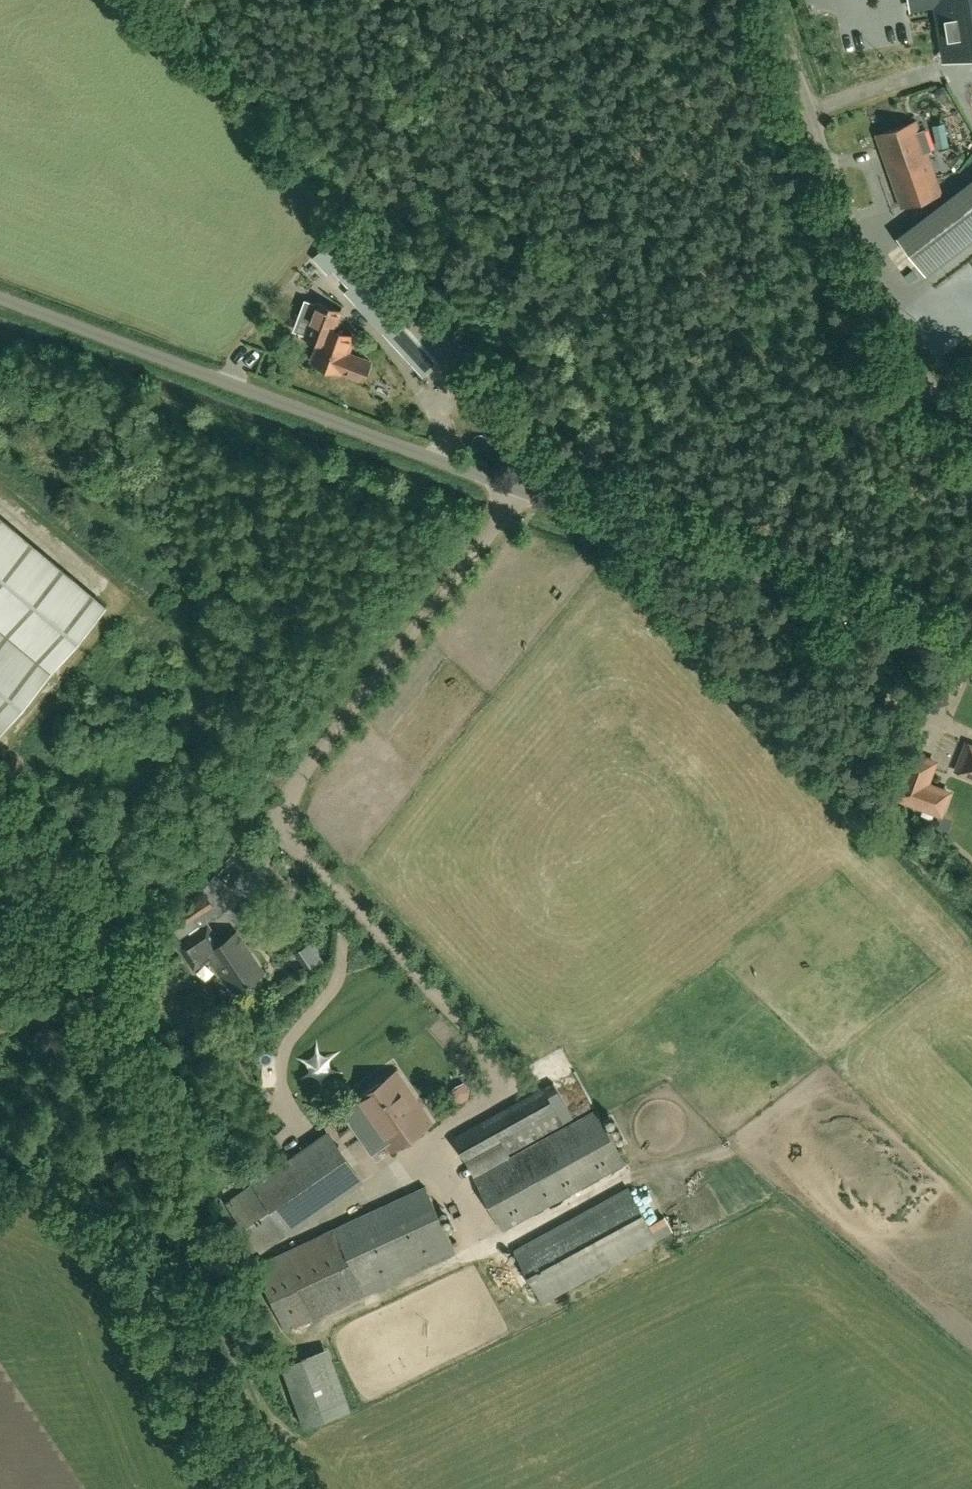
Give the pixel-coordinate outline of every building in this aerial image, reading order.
[(947,57),(971,53),(971,0),(938,0),(947,57)] [(918,121),(877,134),(902,206),(943,192),(928,151),(933,149),(926,129),(921,130),(918,121)] [(971,262),(971,207),(915,252),(936,277),(945,270),(952,268),(971,262)] [(315,257),(425,377),(456,349),(345,229),(315,257)] [(341,372),(342,372),(364,380),(371,362),(349,353),(355,337),(334,329),(341,311),(317,302),(317,304),(306,300),(300,317),(311,321),(305,336),(320,341),(313,362),(341,372)] [(481,406),(493,394),(485,385),(472,396),(481,406)] [(106,606),(0,516),(0,733),(106,606)] [(967,744),(957,770),(971,776),(971,746),(967,744)] [(890,793),(936,811),(944,790),(898,773),(890,793)] [(184,938),(186,940),(195,953),(205,947),(234,992),(264,972),(237,932),(221,943),(209,924),(202,916),(216,907),(207,893),(179,912),(181,913),(170,928),(177,943),(184,938)] [(320,970),(333,961),(320,943),(307,952),(320,970)] [(355,1100),(357,1102),(344,1111),(356,1129),(360,1126),(365,1132),(363,1134),(373,1148),(384,1141),(391,1151),(433,1122),(397,1071),(355,1100)] [(502,1140),(509,1152),(564,1121),(545,1087),(455,1137),(467,1160),(502,1140)] [(595,1090),(575,1092),(576,1109),(596,1107),(595,1090)] [(502,1228),(624,1162),(598,1112),(476,1178),(502,1228)] [(326,1132),(226,1202),(260,1252),(361,1182),(326,1132)] [(256,1263),(287,1329),(456,1252),(426,1186),(256,1263)] [(515,1249),(544,1301),(658,1238),(630,1187),(515,1249)] [(349,1408),(327,1347),(281,1364),(303,1424),(349,1408)]
